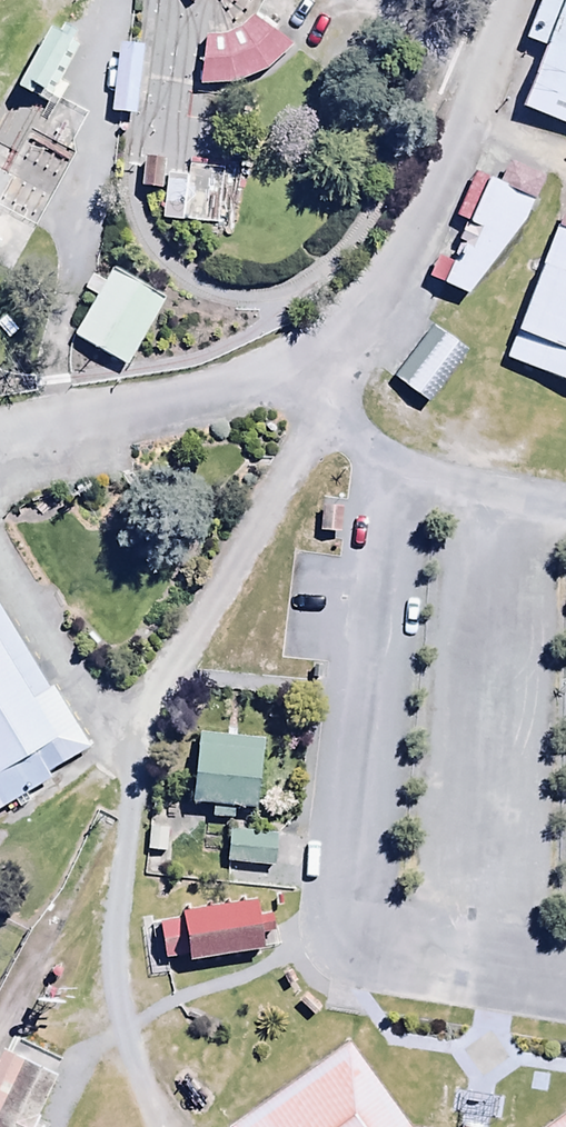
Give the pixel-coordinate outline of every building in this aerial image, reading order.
[(527,107),(565,121),(565,3),(527,107)] [(213,34),(204,34),(199,83),(232,81),(265,67),(289,43),(250,15),(238,26),(227,31),(224,33),(220,33),(213,34)] [(49,30),(43,26),(12,82),(20,87),(36,95),(41,98),(45,100),(50,92),(76,45),(62,37),(68,28),(54,21),(49,30)] [(138,42),(114,39),(113,52),(120,53),(113,108),(129,110),(138,42)] [(165,157),(146,155),(142,184),(162,186),(165,157)] [(526,221),(544,176),(511,163),(502,184),(475,174),(457,221),(467,225),(451,265),(436,260),(428,282),(469,297),(526,221)] [(187,172),(167,169),(162,216),(181,218),(187,172)] [(565,233),(515,366),(565,385),(565,233)] [(74,338),(126,368),(166,300),(113,270),(106,282),(94,275),(84,291),(97,298),(74,338)] [(464,358),(435,332),(393,380),(422,406),(464,358)] [(93,754),(0,593),(0,808),(93,754)] [(261,739),(198,734),(192,802),(212,804),(211,817),(234,819),(235,807),(255,809),(261,739)] [(172,825),(151,824),(147,853),(168,855),(172,825)] [(229,831),(228,863),(272,866),(274,834),(229,831)] [(230,867),(230,884),(264,885),(265,868),(230,867)] [(164,961),(258,953),(256,934),(273,932),(271,912),(259,913),(258,902),(183,910),(184,920),(160,923),(164,961)] [(405,1125),(344,1039),(224,1123),(226,1126),(417,1126),(405,1125)] [(2,1049),(0,1054),(0,1126),(32,1126),(57,1075),(2,1049)] [(537,1126),(565,1126),(565,1106),(537,1126)]
